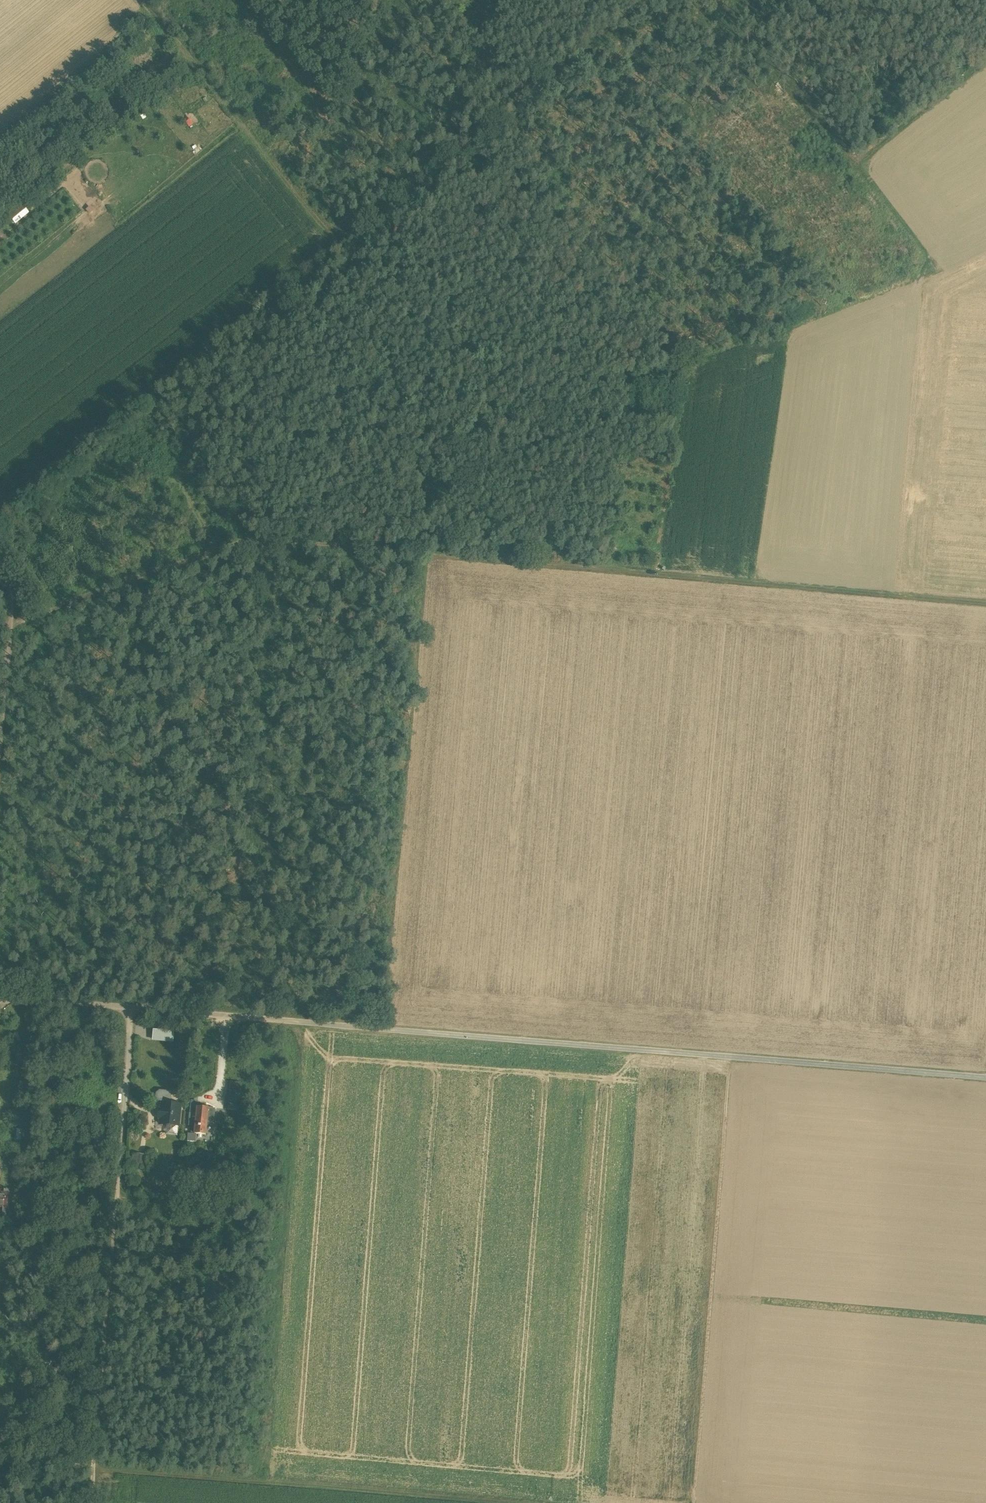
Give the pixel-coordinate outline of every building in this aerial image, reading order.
[(162,1101),(162,1103),(169,1104),(170,1092),(159,1091),(156,1093),(156,1097),(158,1100),(162,1101)] [(197,1101),(191,1100),(188,1125),(192,1125),(191,1130),(195,1130),(196,1121),(195,1120),(196,1106),(197,1106),(197,1101)] [(169,1104),(162,1103),(161,1109),(159,1109),(159,1117),(161,1117),(160,1123),(178,1125),(179,1105),(169,1104)] [(197,1106),(196,1106),(195,1120),(196,1121),(195,1130),(194,1133),(205,1135),(207,1121),(208,1107),(197,1106)] [(145,1158),(133,1157),(132,1168),(144,1170),(145,1158)] [(187,1167),(196,1181),(203,1177),(194,1162),(187,1167)] [(214,1181),(205,1183),(208,1203),(217,1201),(214,1181)] [(0,1193),(0,1206),(3,1206),(3,1214),(12,1215),(14,1190),(4,1189),(4,1193),(0,1193)]
